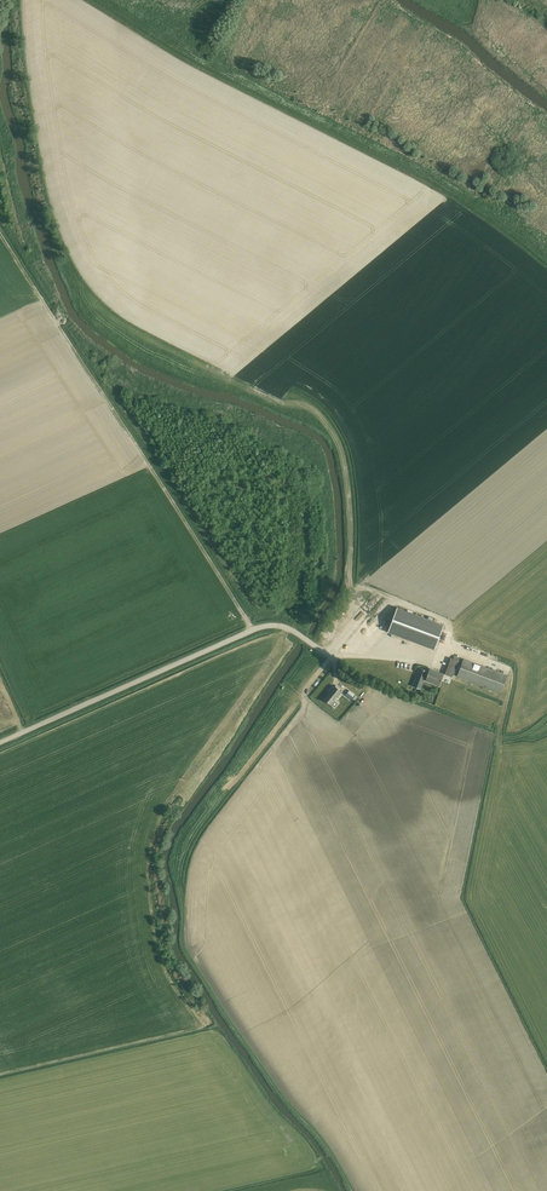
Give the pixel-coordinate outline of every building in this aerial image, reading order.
[(291,616),(300,599),(302,597),(293,593),(283,611),(291,616)] [(397,608),(388,631),(435,649),(444,625),(397,608)] [(451,658),(445,674),(453,677),(460,658),(455,655),(453,659),(451,658)] [(502,692),(504,686),(508,675),(463,659),(457,676),(502,692)] [(427,675),(425,680),(440,685),(442,680),(444,674),(430,668),(428,672),(427,671),(427,670),(420,668),(415,681),(422,684),(426,674),(427,675)] [(335,686),(324,699),(332,705),(342,692),(335,686)]
